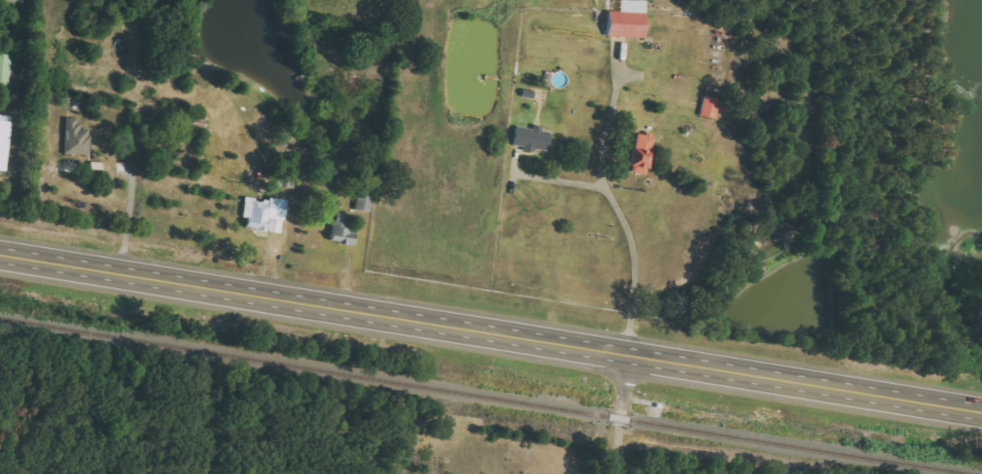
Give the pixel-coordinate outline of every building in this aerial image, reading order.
[(606,37),(644,38),(644,12),(607,11),(606,37)] [(0,54),(0,82),(10,82),(11,54),(0,54)] [(720,100),(704,96),(699,116),(715,119),(720,100)] [(0,115),(0,171),(5,172),(11,116),(0,115)] [(65,155),(91,155),(92,130),(80,129),(80,118),(66,118),(65,155)] [(516,126),(512,147),(535,151),(535,149),(548,152),(551,133),(543,131),(544,126),(534,125),(533,129),(516,126)] [(655,136),(637,133),(630,172),(647,175),(655,136)] [(359,191),(357,210),(372,212),(374,193),(359,191)] [(282,232),(286,202),(247,197),(243,227),(282,232)] [(348,228),(350,216),(336,213),(331,241),(354,246),(358,230),(348,228)]
